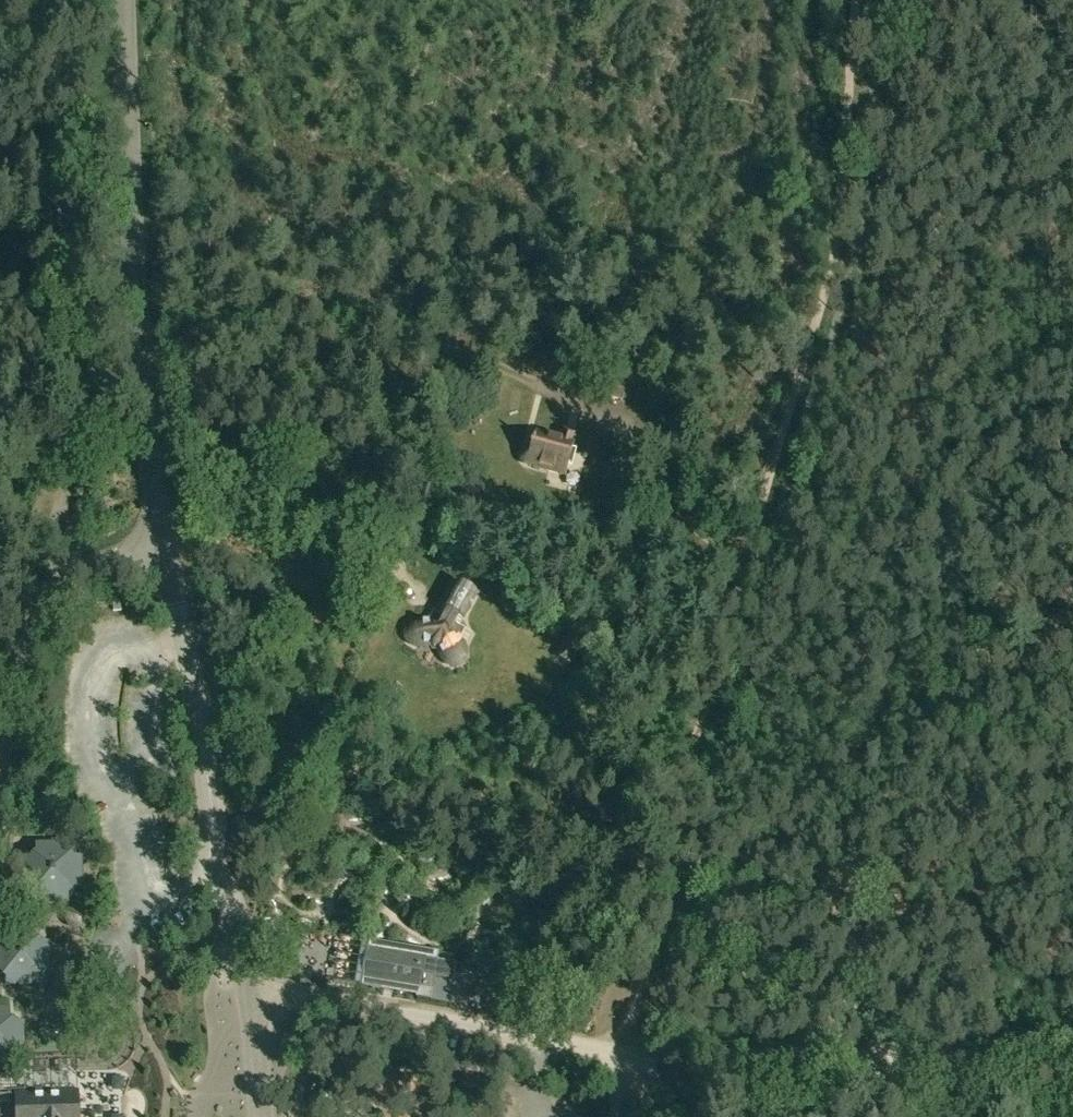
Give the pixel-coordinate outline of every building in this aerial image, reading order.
[(528,465),(565,475),(575,436),(564,432),(561,442),(536,435),(528,465)] [(455,624),(459,618),(462,620),(476,594),(457,584),(443,609),(447,611),(444,617),(434,612),(430,621),(420,621),(414,625),(410,634),(414,641),(422,645),(431,644),(437,640),(441,642),(443,650),(446,657),(456,663),(464,662),(467,655),(466,652),(468,648),(469,649),(476,635),(455,624)] [(76,848),(23,849),(23,903),(77,902),(76,848)] [(33,930),(6,930),(5,943),(0,943),(0,970),(5,970),(5,983),(33,983),(33,970),(46,970),(46,943),(33,943),(33,930)] [(367,951),(369,941),(341,936),(333,981),(361,986),(363,976),(367,951)] [(367,951),(363,976),(419,985),(423,960),(367,951)] [(9,1012),(0,1012),(0,1065),(9,1065),(9,1052),(22,1052),(22,1025),(9,1025),(9,1012)] [(76,1092),(15,1094),(16,1116),(77,1116),(76,1092)]
